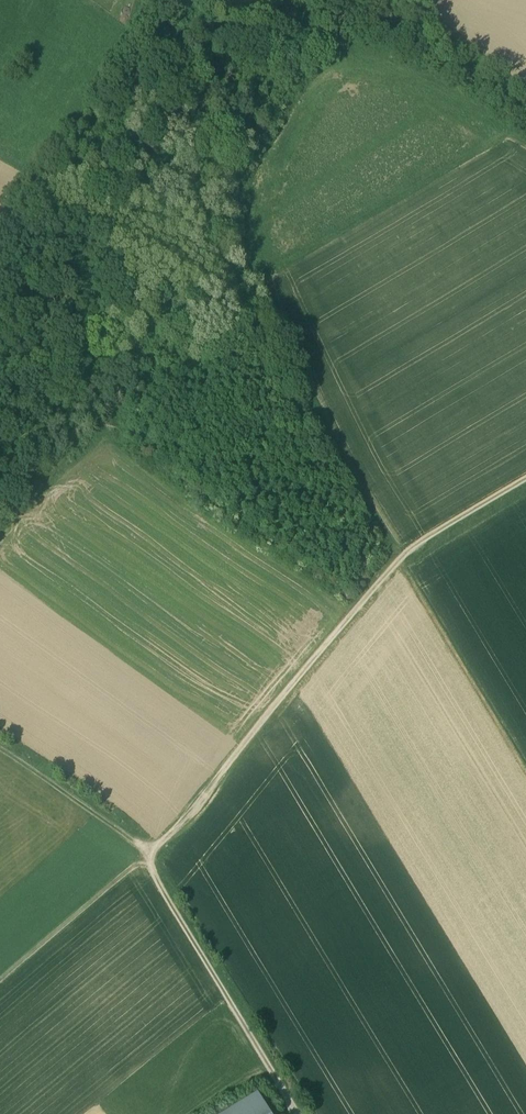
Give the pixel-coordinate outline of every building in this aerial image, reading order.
[(260,1097),(230,1113),(270,1113),(260,1097)]
